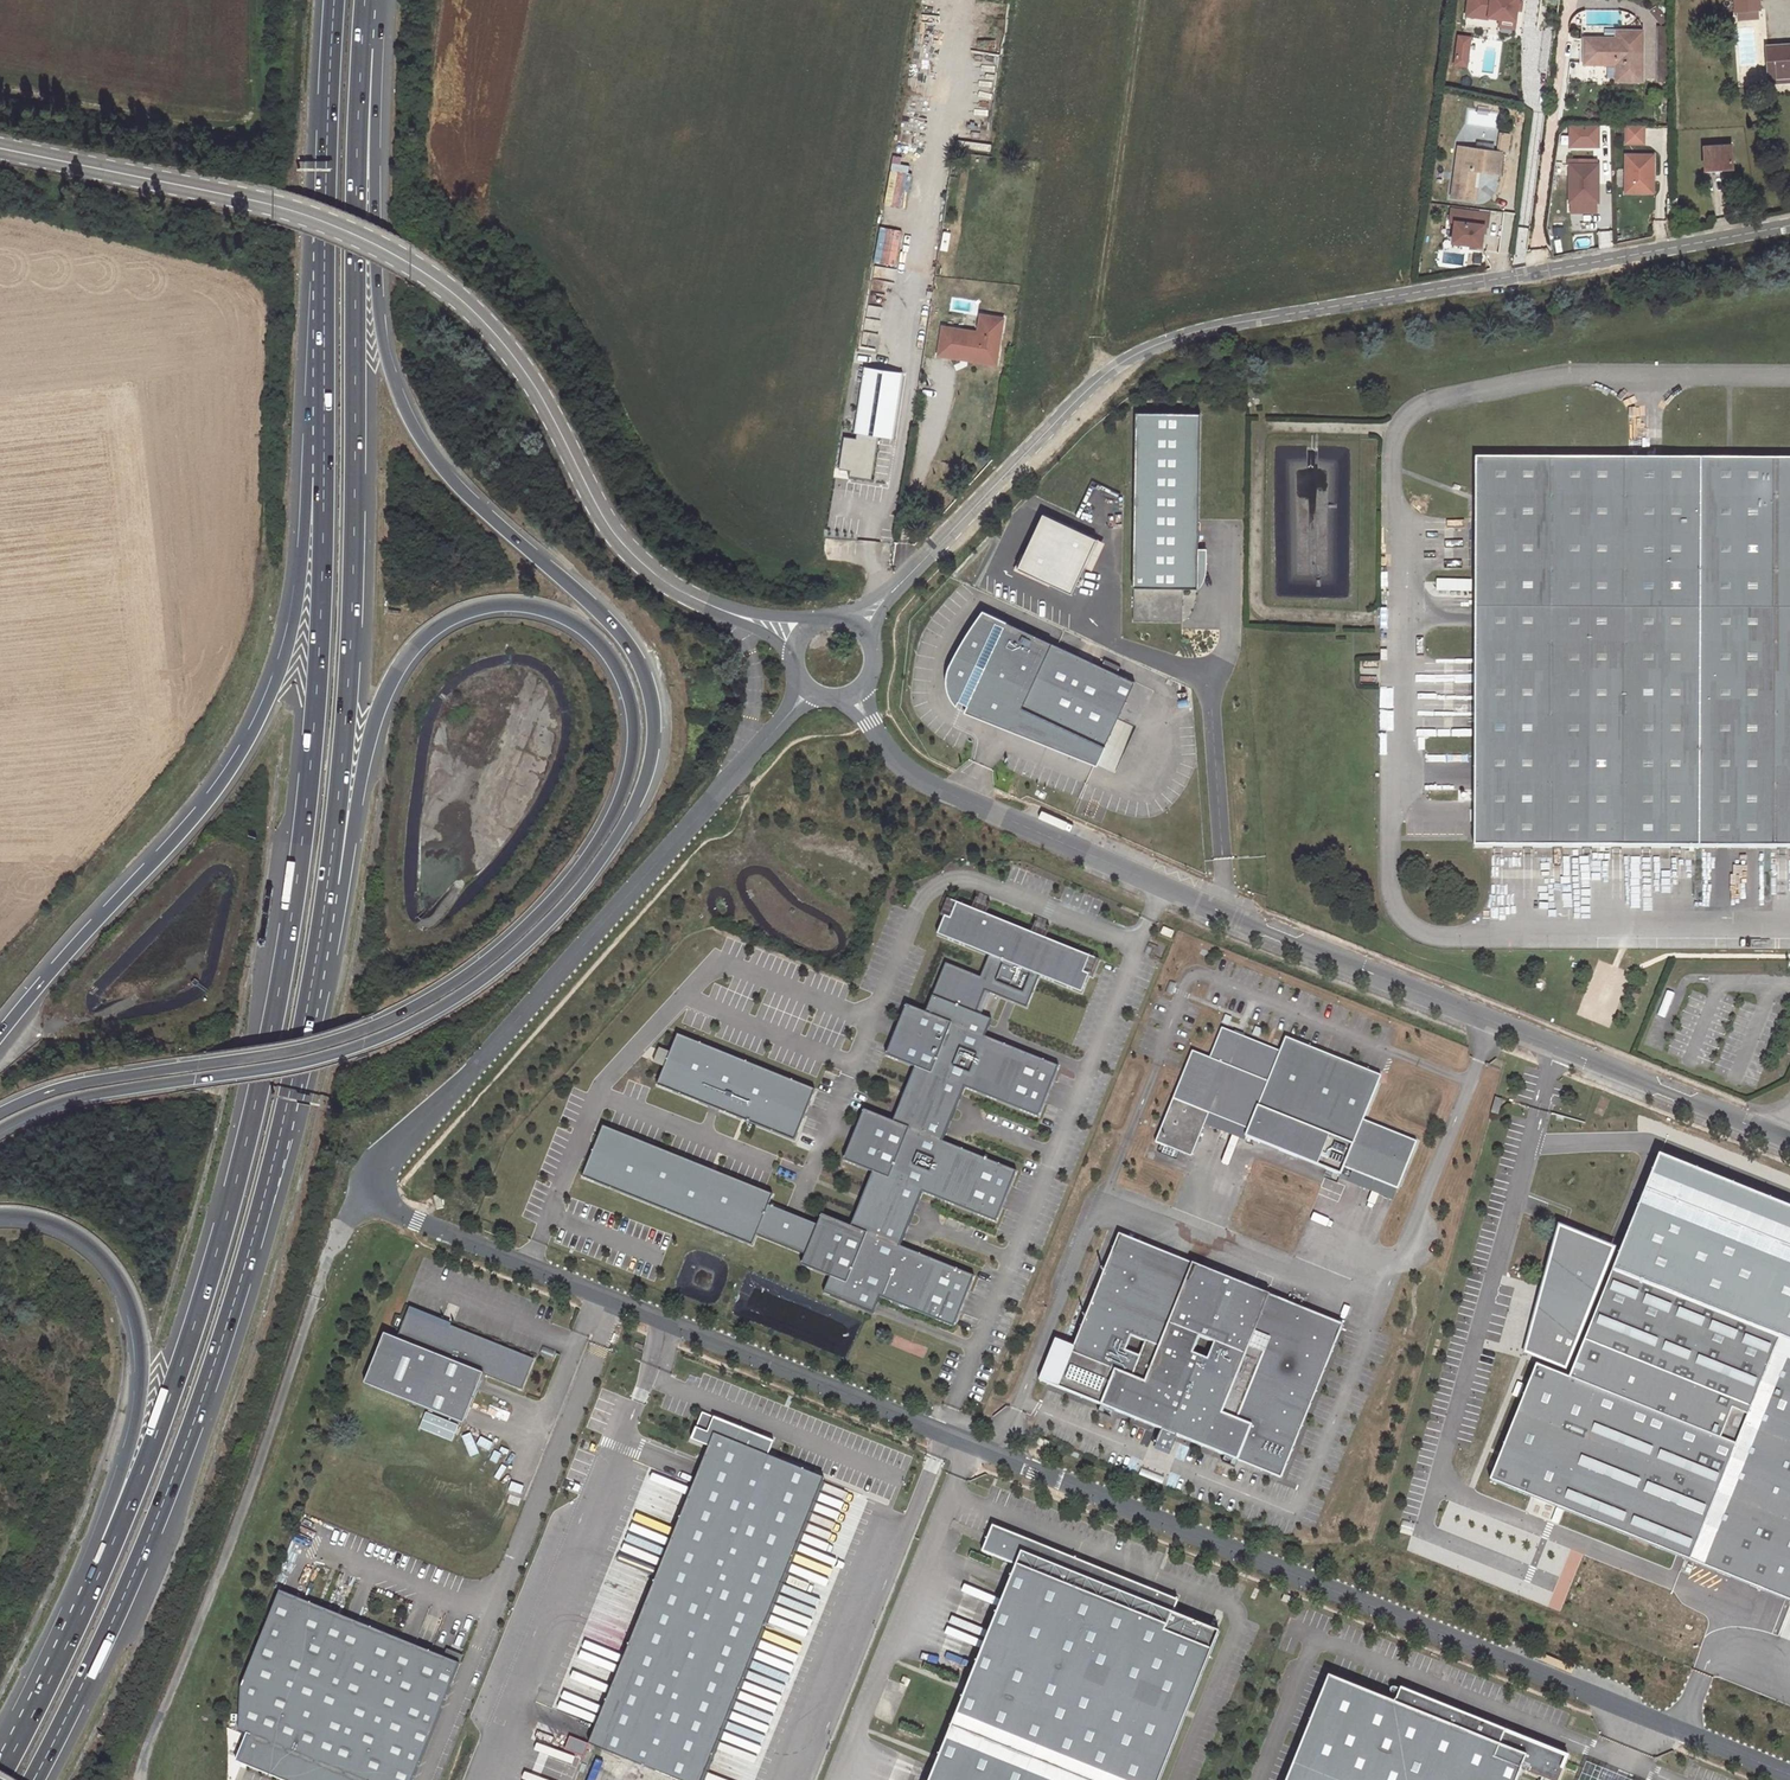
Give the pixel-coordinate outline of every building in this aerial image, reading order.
[(1466,16),(1478,17),(1479,13),(1491,14),(1491,10),(1502,12),(1501,19),(1517,21),(1519,8),(1516,8),(1517,3),(1519,3),(1520,0),(1469,0),(1466,16)] [(1733,13),(1738,13),(1738,21),(1759,20),(1758,12),(1761,12),(1760,0),(1733,0),(1733,13)] [(1657,5),(1651,10),(1662,24),(1668,19),(1657,5)] [(1501,19),(1500,26),(1516,28),(1517,21),(1501,19)] [(1669,27),(1658,27),(1658,81),(1669,81),(1669,27)] [(1647,78),(1646,28),(1620,29),(1620,36),(1586,36),(1586,63),(1618,63),(1619,79),(1647,78)] [(1471,38),(1459,36),(1455,65),(1467,67),(1471,38)] [(1789,83),(1789,46),(1768,46),(1768,81),(1787,81),(1787,83),(1789,83)] [(1601,124),(1571,125),(1571,146),(1601,146),(1601,124)] [(1646,125),(1626,125),(1627,143),(1646,143),(1646,125)] [(1509,150),(1513,133),(1503,130),(1498,147),(1509,150)] [(1459,144),(1452,193),(1480,197),(1484,168),(1500,170),(1503,150),(1459,144)] [(1701,146),(1702,171),(1732,169),(1730,144),(1701,146)] [(1655,155),(1628,155),(1628,192),(1649,192),(1649,175),(1655,175),(1655,155)] [(1569,162),(1570,203),(1600,202),(1599,161),(1569,162)] [(1681,213),(1680,197),(1674,197),(1669,197),(1669,213),(1681,213)] [(1600,202),(1570,203),(1570,212),(1600,211),(1600,202)] [(1450,221),(1456,222),(1486,226),(1488,226),(1490,213),(1452,208),(1450,221)] [(1486,226),(1456,222),(1453,243),(1483,247),(1486,226)] [(970,332),(942,328),(938,357),(961,361),(962,357),(969,358),(969,356),(998,360),(1003,319),(980,316),(977,333),(977,339),(969,338),(970,332)] [(962,357),(961,361),(997,366),(998,360),(969,356),(969,358),(962,357)] [(894,438),(903,372),(863,366),(853,432),(857,433),(878,436),(894,438)] [(1136,419),(1137,627),(1185,627),(1185,593),(1200,593),(1200,419),(1136,419)] [(872,481),(878,436),(857,433),(856,439),(844,437),(839,469),(849,471),(848,478),(872,481)] [(1478,847),(1703,847),(1704,463),(1477,464),(1478,847)] [(1703,847),(1789,847),(1789,463),(1704,463),(1703,847)] [(1095,543),(1042,519),(1018,573),(1071,597),(1095,543)] [(961,703),(957,710),(1091,764),(1129,680),(977,609),(954,642),(941,666),(939,677),(940,686),(943,693),(945,698),(949,704),(952,699),(961,703)] [(1129,680),(1091,764),(1095,765),(1114,773),(1153,690),(1129,680)] [(953,900),(940,933),(992,954),(1041,974),(1084,992),(1098,959),(953,900)] [(1173,931),(1162,926),(1160,932),(1170,937),(1173,931)] [(1041,974),(992,954),(982,978),(946,963),(928,1013),(954,1024),(933,1073),(919,1067),(895,1122),(910,1128),(912,1129),(891,1178),(876,1172),(853,1229),(869,1234),(869,1235),(849,1285),(833,1278),(826,1294),(876,1315),(883,1299),(955,1329),(976,1279),(901,1247),(925,1191),(998,1221),(1018,1173),(944,1141),(968,1084),(1040,1114),(1060,1067),(985,1036),(992,1018),(977,1011),(986,989),(1027,1006),(1041,974)] [(928,1013),(910,1006),(889,1054),(919,1067),(933,1073),(954,1024),(928,1013)] [(1218,1028),(1206,1058),(1264,1081),(1276,1052),(1218,1028)] [(1264,1081),(1254,1106),(1350,1145),(1360,1120),(1377,1076),(1282,1038),(1276,1052),(1264,1081)] [(676,1040),(657,1086),(794,1141),(812,1095),(676,1040)] [(1205,1114),(1245,1130),(1254,1106),(1264,1081),(1206,1058),(1189,1051),(1169,1099),(1205,1114)] [(1495,1098),(1491,1113),(1500,1115),(1504,1100),(1495,1098)] [(1205,1114),(1169,1099),(1152,1142),(1188,1157),(1205,1114)] [(1350,1145),(1254,1106),(1245,1130),(1241,1138),(1337,1176),(1340,1168),(1350,1145)] [(910,1128),(895,1122),(867,1111),(847,1161),(876,1172),(891,1178),(910,1128)] [(1350,1145),(1340,1168),(1394,1190),(1414,1142),(1360,1120),(1350,1145)] [(583,1177),(752,1245),(756,1235),(768,1206),(772,1196),(603,1127),(583,1177)] [(1610,1265),(1789,1337),(1789,1208),(1655,1155),(1618,1246),(1616,1251),(1610,1265)] [(756,1235),(805,1255),(817,1226),(768,1206),(756,1235)] [(805,1267),(833,1278),(849,1285),(869,1235),(853,1229),(826,1218),(805,1267)] [(1564,1224),(1528,1348),(1534,1351),(1568,1232),(1616,1251),(1618,1246),(1564,1224)] [(1138,1379),(1186,1261),(1113,1232),(1068,1345),(1066,1350),(1108,1367),(1138,1379)] [(1789,1596),(1789,1337),(1610,1265),(1616,1251),(1568,1232),(1534,1351),(1542,1353),(1493,1478),(1789,1596)] [(1264,1293),(1186,1261),(1138,1379),(1108,1367),(1094,1402),(1234,1458),(1247,1423),(1216,1411),(1264,1293)] [(1338,1322),(1264,1293),(1216,1411),(1247,1423),(1234,1458),(1277,1475),(1338,1322)] [(534,1356),(410,1306),(398,1336),(484,1371),(522,1386),(534,1356)] [(386,1332),(366,1381),(464,1421),(484,1371),(398,1336),(386,1332)] [(1034,1378),(1094,1402),(1108,1367),(1066,1350),(1068,1345),(1050,1338),(1034,1378)] [(421,1430),(455,1440),(460,1423),(426,1413),(421,1430)] [(825,1478),(718,1435),(592,1745),(678,1779),(701,1779),(825,1478)] [(1038,1437),(1036,1441),(1035,1444),(1047,1449),(1049,1447),(1050,1443),(1038,1437)] [(1509,1498),(1526,1505),(1529,1497),(1512,1491),(1509,1498)] [(930,1779),(1160,1779),(1220,1632),(1171,1612),(1141,1600),(1146,1588),(997,1528),(987,1553),(1017,1565),(930,1779)] [(1141,1600),(1171,1612),(1175,1600),(1146,1588),(1141,1600)] [(461,1662),(281,1589),(242,1686),(240,1731),(250,1735),(239,1761),(285,1779),(413,1779),(461,1662)] [(1284,1594),(1282,1600),(1292,1604),(1294,1598),(1284,1594)] [(1328,1676),(1287,1779),(1517,1779),(1521,1769),(1547,1779),(1558,1779),(1568,1756),(1400,1688),(1394,1703),(1328,1676)] [(570,1738),(568,1751),(587,1755),(589,1742),(570,1738)] [(1590,1779),(1617,1779),(1593,1771),(1590,1779)]
